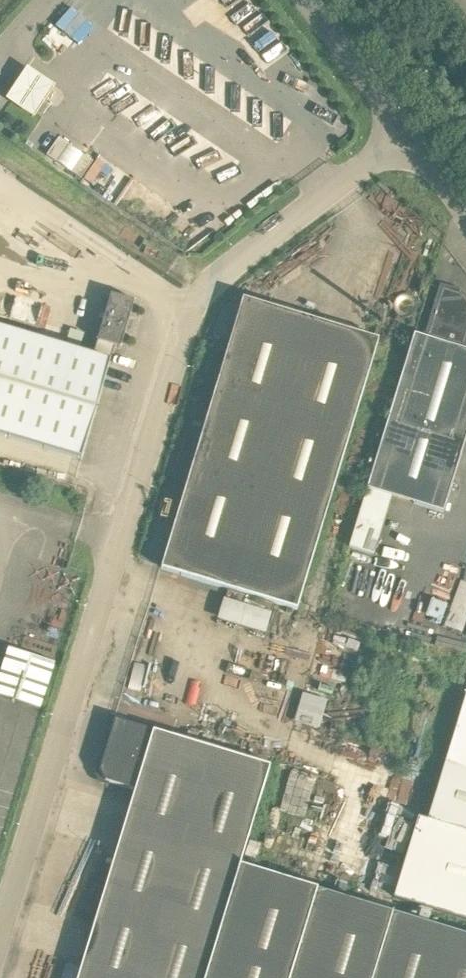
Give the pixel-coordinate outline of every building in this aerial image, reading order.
[(28,66),(8,96),(38,116),(58,85),(28,66)] [(82,179),(94,162),(59,138),(47,155),(82,179)] [(392,496),(445,512),(465,442),(465,299),(462,294),(463,291),(440,284),(424,337),(415,334),(368,489),(367,489),(349,547),(374,554),(392,496)] [(121,348),(135,302),(112,295),(98,341),(121,348)] [(297,610),(367,380),(379,340),(243,299),(162,569),(297,610)] [(55,346),(0,330),(0,436),(81,460),(110,363),(55,346)] [(269,633),(275,612),(227,597),(220,619),(269,633)] [(56,665),(9,649),(0,676),(0,696),(40,710),(56,665)] [(297,719),(320,726),(329,700),(306,692),(297,719)] [(428,822),(419,819),(394,899),(465,921),(465,702),(428,822)] [(135,726),(116,720),(100,771),(106,781),(136,790),(79,977),(465,977),(465,937),(242,869),(272,767),(135,726)]
